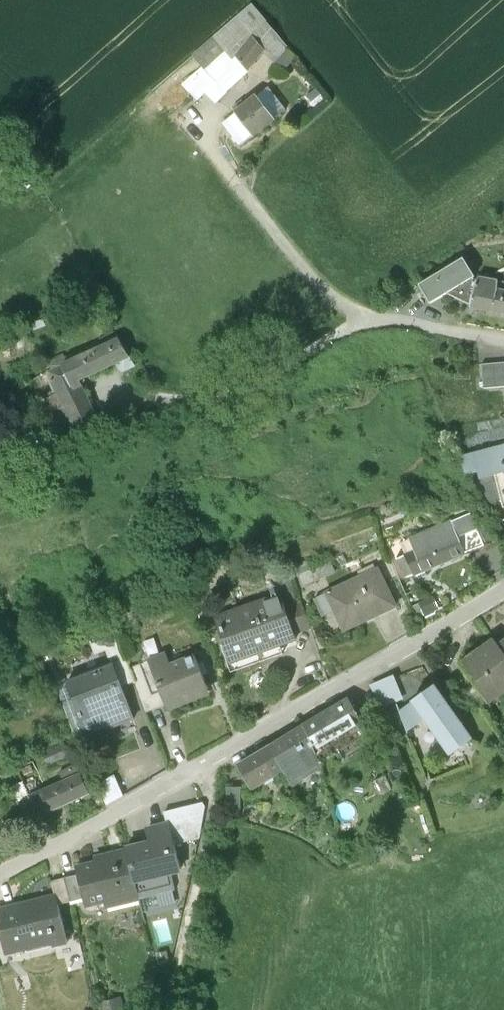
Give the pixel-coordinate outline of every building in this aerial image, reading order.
[(301,78),(311,67),(269,16),(232,49),(211,67),(219,76),(201,93),(216,109),(223,102),(230,109),(264,79),(266,82),(283,62),(301,78)] [(242,133),(259,155),(303,120),(286,98),(242,133)] [(434,293),(445,312),(461,302),(485,313),(491,288),(487,286),(489,285),(478,267),(434,293)] [(503,317),(503,287),(492,285),(491,288),(485,313),(485,314),(490,314),(503,317)] [(78,400),(95,437),(117,428),(98,386),(147,363),(137,347),(69,379),(78,400)] [(495,371),(497,395),(503,395),(503,370),(495,371)] [(95,437),(78,400),(68,404),(85,441),(95,437)] [(486,461),(492,483),(503,480),(503,456),(486,461)] [(481,517),(463,526),(476,556),(495,548),(481,517)] [(425,578),(476,556),(463,526),(424,542),(429,553),(416,559),(425,578)] [(425,578),(416,559),(408,562),(417,582),(425,578)] [(323,562),(307,569),(314,587),(346,575),(342,564),(326,570),(323,562)] [(361,631),(407,610),(389,573),(339,597),(345,611),(351,609),(361,631)] [(345,611),(339,597),(324,603),(331,618),(345,611)] [(244,665),(306,642),(292,599),(229,621),(244,665)] [(442,600),(428,607),(433,618),(448,612),(442,600)] [(471,668),(486,689),(498,705),(499,704),(503,701),(503,643),(471,668)] [(178,708),(220,691),(207,659),(183,669),(178,657),(161,664),(173,694),(178,707),(178,708)] [(152,667),(142,671),(158,714),(178,707),(173,694),(164,697),(152,667)] [(146,721),(126,668),(81,685),(101,737),(146,721)] [(395,711),(420,703),(411,675),(386,683),(395,711)] [(424,705),(411,714),(419,733),(435,721),(461,758),(468,752),(475,757),(481,743),(484,741),(465,715),(470,712),(462,700),(457,704),(445,687),(423,704),(424,705)] [(498,705),(486,689),(478,695),(493,716),(503,708),(499,704),(498,705)] [(372,725),(359,703),(315,728),(328,749),(332,764),(375,738),(368,727),(372,725)] [(328,749),(315,728),(249,768),(263,791),(295,772),(299,778),(311,780),(333,766),(332,764),(328,749)] [(77,745),(55,755),(60,766),(82,756),(77,745)] [(43,798),(52,817),(102,794),(93,775),(86,778),(82,770),(72,775),(76,783),(43,798)] [(126,780),(109,787),(117,806),(134,798),(126,780)] [(258,813),(257,787),(244,788),(245,813),(258,813)] [(176,814),(179,827),(181,826),(186,845),(211,839),(216,808),(214,804),(176,814)] [(162,845),(139,851),(150,899),(185,890),(181,873),(192,870),(186,845),(181,826),(179,827),(159,832),(162,845)] [(150,899),(139,851),(118,857),(118,861),(88,869),(89,875),(95,899),(97,907),(115,902),(117,908),(151,900),(150,899)] [(95,899),(89,875),(63,882),(66,897),(67,897),(70,906),(95,899)] [(64,946),(79,943),(70,906),(67,897),(66,897),(7,912),(18,955),(38,949),(38,948),(63,942),(64,946)]
